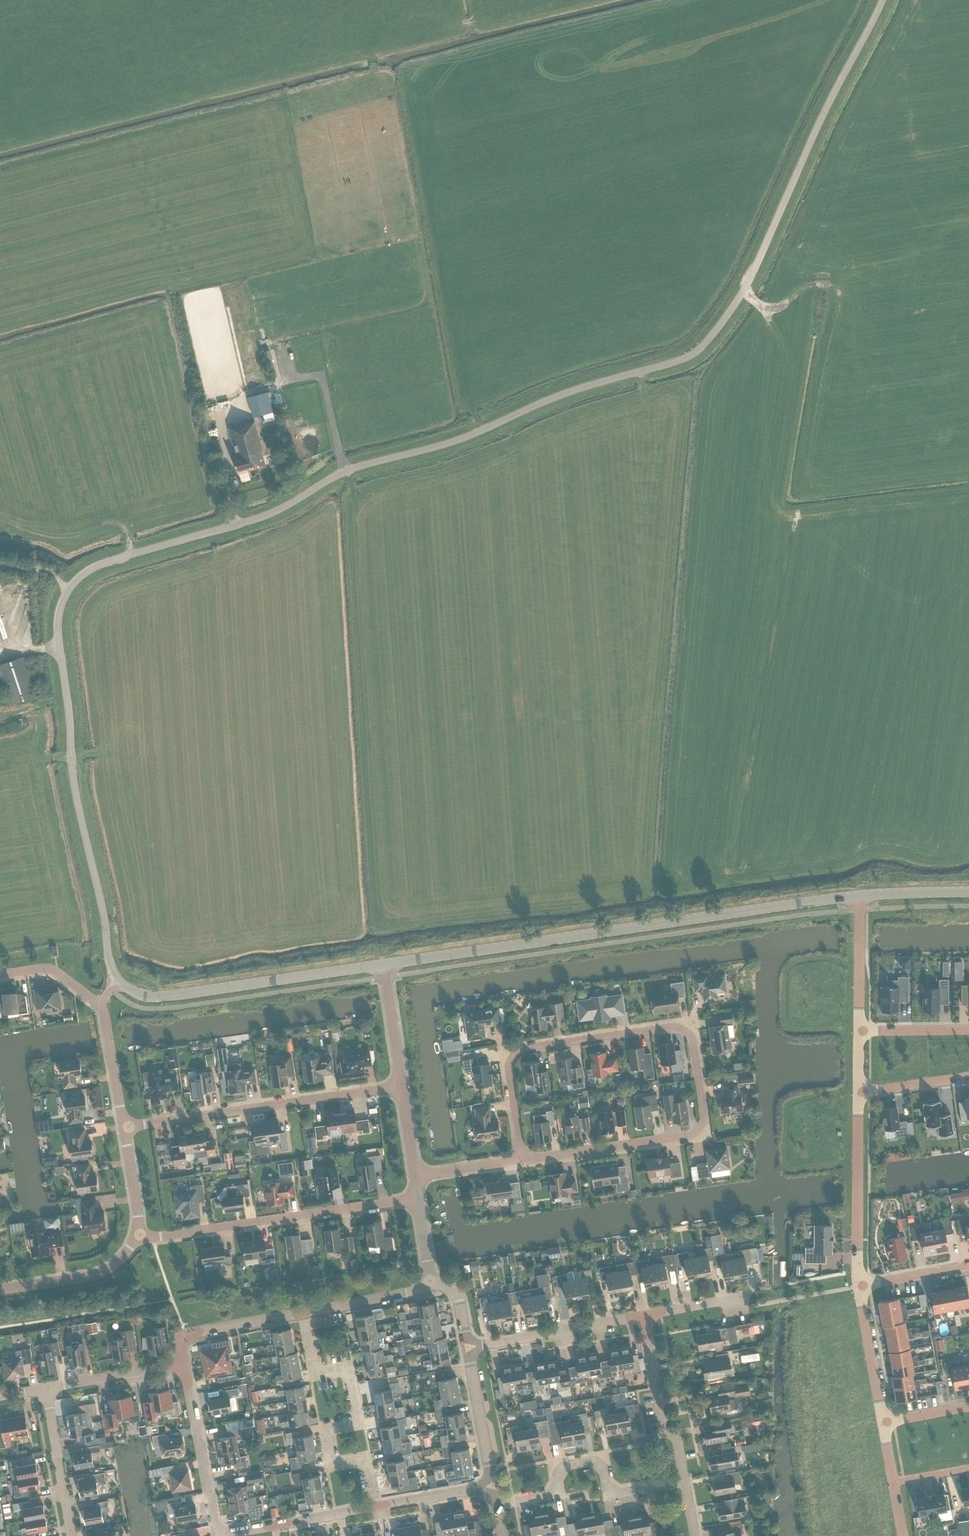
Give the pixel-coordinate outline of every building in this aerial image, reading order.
[(248,397),(254,417),(273,412),(267,392),(248,397)] [(262,450),(255,421),(229,428),(237,459),(233,459),(237,472),(247,469),(248,471),(266,466),(261,450),(262,450)] [(310,443),(304,445),(306,456),(313,455),(310,443)] [(37,696),(24,658),(0,666),(0,672),(11,705),(37,696)] [(899,957),(899,965),(902,965),(902,969),(912,969),(912,957),(899,957)] [(963,970),(955,970),(955,980),(963,980),(963,970)] [(720,977),(720,979),(708,981),(707,976),(693,978),(695,992),(702,991),(704,1002),(717,999),(717,993),(726,992),(725,982),(726,982),(725,976),(720,977)] [(908,997),(908,977),(898,977),(898,980),(892,980),(892,987),(882,987),(882,1012),(898,1012),(898,997),(908,997)] [(923,1012),(939,1012),(940,999),(949,999),(949,980),(939,980),(939,988),(923,988),(923,1012)] [(672,993),(651,996),(653,1013),(680,1009),(678,997),(686,996),(684,981),(670,983),(672,993)] [(37,1009),(46,1008),(46,1007),(51,1006),(52,1011),(61,1010),(59,990),(49,992),(50,993),(44,994),(43,988),(34,990),(37,1009)] [(29,1013),(26,995),(17,997),(16,992),(3,994),(4,1003),(2,1004),(1,1005),(0,1006),(0,1011),(1,1017),(2,1017),(1,1014),(18,1011),(19,1014),(29,1013)] [(606,998),(605,996),(592,998),(592,1000),(578,1002),(581,1019),(595,1017),(595,1020),(598,1019),(599,1020),(605,1019),(606,1018),(608,1018),(608,1014),(615,1013),(615,1014),(624,1013),(621,996),(606,998)] [(547,1027),(546,1021),(558,1019),(564,1018),(561,1002),(548,1004),(549,1008),(544,1008),(544,1007),(530,1009),(533,1029),(535,1029),(536,1030),(540,1030),(541,1028),(547,1027)] [(469,1038),(484,1036),(482,1026),(500,1023),(498,1008),(465,1013),(469,1038)] [(733,1021),(732,1014),(720,1015),(721,1023),(733,1021)] [(368,1023),(359,1024),(361,1033),(370,1031),(368,1023)] [(730,1047),(732,1045),(731,1042),(729,1040),(727,1025),(710,1027),(713,1053),(731,1051),(730,1047)] [(287,1051),(293,1050),(291,1038),(285,1039),(287,1051)] [(452,1040),(443,1041),(444,1052),(462,1049),(461,1041),(452,1043),(452,1040)] [(662,1065),(671,1063),(672,1072),(684,1071),(681,1050),(674,1051),(673,1043),(659,1045),(662,1065)] [(175,1047),(162,1049),(163,1061),(170,1060),(176,1059),(175,1047)] [(632,1069),(643,1068),(645,1079),(654,1078),(651,1053),(644,1054),(643,1047),(629,1049),(632,1069)] [(361,1052),(344,1054),(345,1061),(341,1062),(343,1072),(350,1071),(350,1075),(365,1073),(364,1066),(371,1065),(369,1050),(361,1052)] [(459,1050),(447,1052),(448,1062),(460,1061),(459,1050)] [(593,1068),(587,1069),(589,1085),(596,1084),(595,1075),(607,1073),(607,1072),(618,1070),(616,1058),(606,1060),(605,1053),(591,1055),(593,1068)] [(214,1054),(205,1055),(207,1066),(216,1065),(214,1054)] [(284,1085),(288,1084),(286,1076),(294,1075),(291,1055),(279,1057),(280,1064),(270,1066),(273,1087),(282,1085),(282,1086),(284,1086),(284,1085)] [(314,1081),(324,1079),(323,1075),(334,1073),(332,1059),(321,1060),(321,1057),(302,1060),(305,1082),(307,1082),(308,1083),(314,1082),(314,1081)] [(571,1078),(572,1089),(585,1087),(583,1073),(575,1074),(572,1057),(559,1060),(561,1079),(571,1078)] [(476,1087),(492,1085),(489,1064),(477,1066),(476,1058),(463,1060),(465,1072),(474,1071),(476,1087)] [(64,1087),(76,1086),(75,1076),(81,1075),(79,1060),(60,1063),(62,1077),(63,1077),(64,1087)] [(537,1092),(550,1091),(547,1075),(540,1076),(538,1062),(525,1064),(527,1084),(535,1083),(537,1092)] [(228,1072),(227,1073),(227,1078),(229,1079),(231,1092),(230,1092),(230,1093),(246,1091),(246,1090),(245,1090),(244,1084),(256,1082),(254,1069),(242,1071),(242,1069),(241,1063),(227,1066),(228,1071),(228,1072)] [(197,1078),(190,1079),(193,1098),(204,1097),(204,1092),(215,1090),(213,1071),(196,1074),(197,1078)] [(739,1083),(754,1081),(752,1073),(738,1075),(739,1083)] [(152,1098),(151,1098),(152,1104),(160,1103),(160,1098),(166,1097),(165,1091),(178,1089),(176,1075),(167,1076),(167,1077),(163,1077),(163,1076),(149,1078),(152,1098)] [(725,1098),(720,1098),(722,1113),(743,1110),(741,1096),(739,1096),(738,1083),(724,1085),(725,1098)] [(665,1110),(672,1109),(674,1122),(689,1120),(686,1101),(676,1102),(675,1094),(663,1096),(665,1110)] [(644,1106),(634,1107),(637,1127),(635,1127),(635,1128),(637,1127),(638,1128),(653,1126),(650,1111),(658,1110),(656,1095),(643,1097),(644,1106)] [(70,1123),(82,1121),(81,1111),(87,1110),(84,1096),(65,1099),(67,1113),(69,1113),(70,1123)] [(588,1096),(578,1098),(579,1108),(589,1107),(588,1096)] [(957,1102),(960,1122),(968,1121),(967,1117),(968,1117),(968,1099),(964,1099),(964,1101),(957,1102)] [(928,1101),(928,1103),(923,1103),(923,1104),(924,1110),(923,1111),(924,1120),(926,1120),(926,1126),(926,1127),(938,1125),(939,1135),(939,1136),(953,1134),(953,1133),(950,1115),(951,1115),(951,1114),(942,1115),(940,1102),(941,1101),(940,1101),(935,1102),(935,1100),(928,1101)] [(477,1123),(474,1123),(476,1140),(500,1137),(498,1120),(492,1121),(490,1107),(475,1109),(477,1123)] [(896,1107),(882,1109),(885,1130),(895,1129),(896,1139),(909,1137),(909,1136),(914,1135),(912,1121),(907,1122),(906,1121),(899,1122),(896,1107)] [(346,1110),(346,1112),(340,1113),(343,1133),(363,1130),(363,1133),(370,1132),(369,1127),(377,1125),(375,1111),(367,1112),(368,1119),(359,1120),(359,1118),(355,1119),(354,1109),(346,1110)] [(555,1125),(553,1110),(546,1111),(547,1121),(534,1123),(535,1123),(538,1142),(537,1142),(537,1143),(551,1141),(551,1140),(549,1126),(555,1125)] [(614,1125),(617,1124),(618,1125),(626,1124),(624,1110),(612,1112),(612,1111),(598,1113),(601,1133),(615,1131),(614,1125)] [(334,1113),(334,1112),(326,1113),(328,1125),(315,1127),(317,1139),(324,1138),(323,1135),(343,1133),(340,1113),(334,1113)] [(582,1118),(578,1119),(578,1116),(564,1118),(567,1138),(581,1136),(580,1129),(584,1129),(584,1130),(590,1129),(588,1117),(582,1118)] [(278,1120),(265,1122),(269,1143),(280,1141),(282,1151),(289,1150),(287,1136),(280,1137),(278,1123),(278,1120)] [(256,1140),(249,1141),(251,1155),(258,1154),(270,1152),(269,1143),(265,1122),(253,1124),(256,1140)] [(72,1143),(69,1144),(71,1158),(88,1155),(93,1155),(92,1151),(94,1150),(93,1145),(91,1144),(91,1141),(86,1141),(85,1129),(71,1131),(72,1143)] [(196,1134),(192,1135),(194,1152),(195,1158),(204,1157),(216,1155),(214,1139),(205,1140),(204,1133),(204,1131),(198,1132),(196,1134)] [(173,1147),(172,1147),(175,1166),(187,1164),(186,1153),(194,1152),(192,1135),(187,1135),(185,1134),(179,1135),(180,1136),(181,1146),(173,1147)] [(709,1162),(696,1164),(698,1178),(708,1177),(707,1175),(712,1175),(711,1171),(721,1169),(721,1170),(731,1169),(729,1159),(728,1160),(726,1149),(707,1152),(709,1162)] [(231,1154),(224,1155),(226,1168),(233,1167),(231,1154)] [(244,1155),(234,1156),(235,1162),(235,1167),(244,1166),(246,1166),(245,1161),(244,1155)] [(358,1166),(361,1189),(364,1188),(364,1190),(369,1190),(374,1188),(374,1187),(377,1187),(375,1172),(383,1171),(380,1155),(365,1157),(366,1165),(358,1166)] [(662,1158),(656,1159),(647,1161),(649,1176),(670,1173),(671,1177),(682,1176),(680,1162),(669,1164),(668,1158),(662,1159),(662,1158)] [(304,1160),(297,1161),(299,1176),(306,1175),(304,1160)] [(293,1162),(278,1164),(279,1169),(283,1168),(284,1174),(284,1175),(284,1176),(295,1175),(293,1162)] [(79,1178),(77,1179),(78,1193),(98,1190),(96,1176),(91,1177),(89,1165),(77,1166),(79,1178)] [(617,1192),(629,1190),(627,1176),(619,1177),(618,1165),(591,1169),(594,1186),(616,1183),(617,1192)] [(324,1177),(316,1178),(319,1198),(333,1196),(332,1188),(339,1186),(336,1168),(323,1170),(324,1177)] [(229,1178),(239,1176),(238,1169),(228,1171),(229,1178)] [(567,1193),(577,1191),(575,1179),(565,1181),(564,1173),(550,1175),(553,1197),(567,1195),(567,1193)] [(497,1183),(489,1184),(487,1187),(488,1192),(490,1192),(491,1200),(513,1197),(513,1199),(521,1198),(519,1182),(509,1183),(509,1181),(502,1182),(499,1180),(497,1183)] [(266,1184),(269,1205),(284,1203),(283,1197),(295,1195),(293,1183),(281,1185),(281,1182),(266,1184)] [(191,1192),(175,1194),(177,1208),(184,1207),(185,1217),(199,1215),(197,1202),(205,1201),(203,1184),(190,1186),(191,1192)] [(224,1187),(217,1197),(222,1201),(224,1203),(226,1212),(245,1209),(243,1197),(250,1196),(248,1184),(226,1187),(224,1187)] [(951,1202),(963,1200),(962,1192),(950,1194),(951,1202)] [(909,1193),(902,1194),(905,1207),(911,1206),(909,1193)] [(577,1195),(570,1196),(571,1203),(578,1202),(577,1195)] [(100,1230),(106,1229),(104,1212),(98,1213),(96,1200),(81,1202),(83,1215),(82,1215),(84,1232),(90,1231),(90,1234),(101,1232),(100,1230)] [(514,1204),(511,1204),(512,1212),(523,1211),(522,1203),(514,1204)] [(52,1227),(53,1233),(46,1234),(46,1233),(47,1233),(47,1232),(29,1234),(29,1235),(30,1235),(30,1237),(28,1237),(28,1240),(28,1242),(29,1244),(30,1246),(31,1246),(32,1256),(50,1253),(49,1253),(48,1247),(63,1245),(61,1232),(60,1232),(60,1226),(59,1226),(58,1218),(44,1220),(45,1228),(52,1227)] [(968,1247),(968,1246),(968,1222),(967,1218),(956,1220),(958,1232),(966,1231),(968,1247)] [(951,1221),(939,1223),(939,1230),(932,1231),(936,1253),(941,1252),(948,1250),(945,1235),(953,1233),(951,1221)] [(369,1246),(379,1244),(380,1252),(394,1250),(392,1236),(383,1237),(381,1223),(366,1225),(369,1246)] [(832,1226),(815,1226),(815,1248),(806,1247),(806,1262),(822,1262),(822,1253),(831,1253),(832,1243),(833,1237),(832,1237),(832,1226)] [(921,1239),(924,1255),(931,1254),(936,1253),(932,1231),(926,1232),(922,1226),(911,1228),(913,1240),(921,1239)] [(328,1251),(341,1249),(341,1248),(346,1247),(346,1250),(353,1248),(352,1236),(344,1237),(345,1238),(340,1239),(338,1229),(325,1231),(328,1251)] [(311,1239),(304,1240),(304,1241),(300,1241),(299,1235),(286,1237),(289,1258),(303,1256),(302,1254),(306,1253),(306,1254),(313,1252),(311,1239)] [(724,1252),(720,1235),(710,1237),(711,1239),(712,1248),(715,1260),(716,1268),(722,1267),(725,1279),(735,1277),(731,1259),(731,1254),(728,1255),(724,1252)] [(902,1237),(888,1240),(889,1247),(887,1247),(888,1254),(890,1254),(892,1262),(906,1259),(902,1237)] [(256,1242),(243,1244),(245,1259),(262,1256),(263,1263),(275,1261),(273,1248),(266,1249),(264,1240),(256,1241),(256,1242)] [(204,1264),(226,1261),(226,1265),(232,1264),(231,1256),(225,1257),(224,1246),(201,1249),(204,1264)] [(548,1249),(550,1258),(560,1257),(559,1247),(548,1249)] [(711,1274),(709,1261),(715,1260),(712,1248),(701,1250),(702,1256),(695,1257),(698,1276),(711,1274)] [(748,1275),(745,1263),(751,1262),(751,1264),(759,1263),(756,1248),(737,1252),(739,1257),(731,1259),(735,1277),(748,1275)] [(677,1254),(679,1266),(685,1265),(688,1278),(698,1276),(695,1257),(689,1258),(688,1252),(677,1254)] [(665,1269),(675,1267),(673,1255),(658,1258),(660,1264),(652,1265),(655,1284),(668,1282),(665,1269)] [(348,1270),(358,1269),(356,1258),(347,1260),(348,1270)] [(655,1284),(652,1265),(646,1266),(645,1260),(633,1262),(636,1275),(642,1273),(645,1286),(655,1284)] [(636,1275),(633,1262),(623,1264),(624,1270),(617,1272),(620,1290),(633,1288),(630,1276),(636,1275)] [(793,1275),(803,1275),(803,1264),(802,1264),(797,1264),(793,1264),(793,1275)] [(318,1266),(311,1267),(312,1276),(319,1275),(318,1266)] [(599,1268),(601,1281),(607,1280),(609,1292),(620,1290),(617,1272),(611,1273),(610,1266),(599,1268)] [(590,1296),(588,1283),(594,1282),(592,1270),(581,1272),(581,1271),(574,1272),(574,1271),(572,1272),(577,1298),(590,1296)] [(558,1288),(564,1287),(566,1300),(577,1298),(572,1272),(568,1272),(567,1274),(556,1276),(558,1288)] [(532,1295),(536,1314),(548,1312),(546,1299),(552,1298),(548,1274),(542,1275),(543,1280),(537,1281),(540,1294),(532,1295)] [(968,1312),(968,1301),(966,1286),(954,1288),(958,1308),(965,1307),(966,1313),(968,1312)] [(959,1314),(958,1308),(954,1288),(943,1291),(946,1310),(953,1309),(954,1315),(959,1314)] [(523,1304),(525,1316),(536,1314),(532,1295),(526,1296),(525,1290),(514,1292),(516,1305),(523,1304)] [(931,1293),(936,1319),(941,1318),(939,1311),(946,1310),(943,1291),(931,1293)] [(516,1305),(514,1292),(503,1294),(504,1300),(497,1301),(501,1320),(513,1318),(511,1306),(516,1305)] [(925,1294),(918,1295),(921,1307),(927,1306),(925,1294)] [(479,1298),(481,1311),(488,1310),(490,1322),(501,1320),(497,1301),(491,1302),(490,1297),(479,1298)] [(900,1306),(898,1299),(879,1302),(881,1314),(907,1310),(906,1305),(900,1306)] [(411,1307),(412,1312),(421,1310),(422,1317),(438,1315),(438,1314),(439,1314),(437,1307),(438,1307),(437,1302),(411,1307)] [(908,1315),(907,1310),(881,1314),(883,1326),(885,1326),(903,1322),(901,1316),(908,1315)] [(382,1312),(356,1317),(356,1321),(357,1321),(359,1329),(376,1325),(375,1318),(383,1317),(382,1312)] [(438,1315),(422,1317),(413,1319),(414,1324),(423,1322),(424,1329),(441,1326),(439,1319),(440,1319),(439,1314),(438,1314),(438,1315)] [(98,1332),(97,1322),(86,1324),(88,1334),(98,1332)] [(905,1322),(903,1322),(885,1326),(887,1337),(913,1333),(912,1328),(906,1329),(905,1322)] [(378,1337),(386,1336),(385,1331),(377,1332),(376,1325),(359,1329),(360,1336),(359,1336),(360,1340),(377,1336),(377,1337),(378,1337)] [(416,1335),(425,1334),(426,1341),(442,1338),(443,1338),(442,1331),(441,1325),(441,1326),(424,1329),(415,1330),(416,1335)] [(758,1325),(748,1327),(750,1334),(759,1332),(758,1325)] [(951,1335),(958,1333),(956,1325),(949,1326),(951,1335)] [(155,1335),(147,1336),(142,1337),(142,1349),(149,1348),(150,1354),(163,1352),(162,1344),(170,1342),(167,1326),(154,1329),(155,1335)] [(291,1333),(292,1333),(291,1328),(265,1333),(266,1338),(274,1336),(275,1343),(292,1340),(291,1333)] [(716,1330),(716,1333),(698,1336),(700,1350),(716,1347),(722,1346),(721,1341),(729,1339),(727,1328),(716,1330)] [(124,1331),(120,1332),(121,1339),(111,1341),(114,1361),(129,1358),(127,1350),(136,1349),(133,1329),(124,1331)] [(890,1349),(909,1346),(908,1338),(914,1337),(913,1333),(887,1337),(890,1349)] [(383,1349),(389,1348),(388,1343),(380,1344),(378,1337),(377,1337),(377,1336),(360,1340),(360,1341),(361,1341),(362,1347),(361,1347),(362,1353),(366,1352),(382,1349),(383,1349)] [(408,1337),(403,1338),(404,1345),(409,1344),(412,1344),(412,1343),(411,1337),(408,1337)] [(426,1341),(420,1342),(421,1347),(430,1345),(431,1352),(448,1349),(446,1342),(447,1342),(446,1337),(443,1338),(442,1338),(426,1341)] [(203,1365),(204,1364),(230,1359),(228,1359),(227,1353),(231,1352),(232,1352),(229,1340),(211,1343),(212,1349),(201,1351),(201,1350),(203,1364),(202,1364),(203,1365)] [(275,1344),(267,1345),(268,1350),(276,1348),(277,1355),(295,1352),(293,1345),(294,1345),(293,1340),(292,1340),(275,1343),(275,1344)] [(47,1343),(49,1351),(39,1353),(43,1373),(57,1370),(54,1354),(60,1353),(58,1341),(47,1343)] [(85,1352),(84,1352),(82,1343),(79,1344),(79,1342),(77,1341),(73,1342),(72,1343),(72,1345),(68,1345),(70,1355),(69,1355),(71,1368),(87,1365),(85,1352)] [(398,1347),(397,1347),(399,1354),(401,1354),(401,1356),(406,1355),(405,1353),(404,1346),(398,1347)] [(631,1372),(641,1370),(645,1370),(643,1357),(638,1358),(633,1359),(631,1347),(620,1349),(623,1368),(630,1366),(631,1372)] [(33,1362),(31,1348),(16,1351),(17,1358),(3,1360),(5,1372),(4,1372),(5,1381),(14,1379),(13,1378),(25,1376),(23,1364),(33,1362)] [(386,1361),(394,1359),(393,1354),(384,1356),(383,1349),(382,1349),(366,1352),(367,1359),(366,1359),(367,1365),(368,1365),(368,1364),(385,1361),(386,1361)] [(424,1361),(425,1366),(425,1367),(427,1366),(428,1370),(435,1369),(435,1364),(451,1361),(450,1356),(449,1357),(448,1349),(431,1352),(432,1359),(424,1361)] [(606,1364),(608,1376),(617,1375),(616,1369),(623,1368),(620,1349),(609,1351),(611,1363),(606,1364)] [(917,1355),(911,1356),(910,1349),(890,1352),(892,1364),(918,1360),(917,1355)] [(277,1355),(272,1356),(272,1361),(281,1360),(282,1367),(299,1363),(298,1357),(299,1356),(298,1352),(295,1352),(277,1355)] [(588,1355),(591,1374),(598,1372),(599,1378),(608,1376),(606,1364),(601,1365),(599,1353),(588,1355)] [(716,1355),(717,1360),(703,1363),(706,1380),(725,1377),(722,1363),(729,1361),(728,1353),(716,1355)] [(579,1369),(573,1370),(569,1371),(568,1367),(567,1368),(570,1383),(585,1381),(584,1375),(591,1374),(588,1355),(576,1357),(579,1369)] [(228,1360),(230,1360),(230,1359),(204,1364),(203,1365),(206,1378),(207,1378),(206,1378),(217,1376),(218,1381),(236,1378),(234,1365),(233,1366),(233,1365),(229,1366),(228,1360)] [(912,1373),(914,1372),(913,1366),(919,1364),(918,1360),(892,1364),(894,1376),(912,1373)] [(368,1371),(369,1376),(388,1373),(388,1377),(397,1376),(396,1371),(395,1367),(387,1368),(386,1361),(385,1361),(368,1364),(368,1365),(369,1371),(368,1371)] [(568,1389),(567,1384),(570,1383),(567,1368),(558,1369),(557,1361),(546,1363),(549,1382),(556,1380),(558,1391),(568,1389)] [(953,1361),(944,1363),(946,1375),(952,1374),(955,1390),(967,1388),(963,1366),(957,1367),(953,1361)] [(245,1373),(252,1372),(250,1363),(244,1364),(245,1373)] [(275,1375),(277,1384),(281,1384),(281,1386),(293,1384),(292,1378),(303,1376),(302,1371),(301,1371),(299,1363),(282,1367),(284,1374),(275,1375)] [(533,1388),(534,1390),(543,1389),(542,1383),(549,1382),(546,1363),(534,1365),(537,1377),(532,1378),(533,1388)] [(532,1378),(531,1375),(526,1376),(524,1364),(513,1366),(516,1385),(517,1391),(523,1390),(533,1388),(532,1378)] [(516,1385),(513,1366),(501,1368),(504,1380),(498,1381),(501,1396),(510,1395),(508,1386),(516,1385)] [(407,1367),(398,1368),(399,1375),(409,1373),(407,1367)] [(429,1371),(430,1375),(432,1386),(440,1385),(441,1392),(458,1389),(457,1381),(457,1376),(443,1379),(442,1373),(441,1369),(429,1371)] [(940,1372),(932,1373),(933,1382),(941,1380),(940,1372)] [(894,1388),(920,1383),(919,1378),(913,1379),(912,1373),(894,1376),(892,1376),(894,1388)] [(245,1376),(238,1378),(240,1384),(247,1383),(245,1376)] [(393,1393),(401,1392),(399,1382),(398,1377),(386,1380),(387,1384),(386,1384),(387,1390),(374,1392),(374,1397),(376,1397),(377,1404),(394,1401),(393,1393)] [(944,1393),(941,1380),(935,1382),(938,1394),(944,1393)] [(916,1396),(915,1389),(921,1388),(920,1383),(894,1388),(897,1400),(916,1396)] [(734,1384),(717,1387),(718,1395),(709,1397),(711,1408),(712,1414),(730,1410),(735,1409),(737,1407),(735,1401),(734,1399),(728,1400),(728,1396),(735,1395),(736,1397),(750,1395),(748,1384),(735,1387),(734,1384)] [(304,1386),(278,1391),(279,1395),(287,1394),(289,1401),(304,1398),(305,1397),(304,1391),(305,1391),(304,1386)] [(223,1391),(224,1398),(210,1401),(212,1414),(232,1410),(229,1398),(240,1396),(238,1388),(223,1391)] [(434,1400),(435,1408),(436,1411),(448,1409),(447,1403),(461,1401),(460,1396),(459,1396),(458,1389),(441,1392),(442,1399),(434,1400)] [(159,1392),(162,1409),(163,1414),(167,1413),(170,1415),(180,1414),(178,1401),(172,1402),(170,1390),(159,1392)] [(253,1402),(259,1400),(257,1390),(251,1392),(253,1402)] [(147,1420),(157,1418),(157,1417),(159,1415),(163,1414),(162,1409),(159,1392),(148,1393),(151,1406),(145,1407),(147,1420)] [(131,1422),(141,1420),(139,1408),(133,1409),(131,1397),(120,1398),(123,1416),(129,1415),(131,1422)] [(281,1407),(290,1406),(291,1412),(304,1410),(304,1411),(305,1411),(308,1410),(306,1402),(307,1402),(306,1397),(305,1397),(304,1398),(289,1401),(280,1402),(281,1407)] [(117,1417),(123,1416),(120,1398),(109,1400),(112,1413),(106,1414),(108,1426),(118,1425),(117,1417)] [(403,1406),(395,1407),(394,1401),(377,1404),(378,1411),(377,1411),(378,1416),(392,1413),(393,1419),(405,1417),(403,1406)] [(78,1406),(79,1413),(67,1415),(68,1426),(92,1422),(91,1415),(97,1413),(96,1403),(78,1406)] [(629,1418),(636,1417),(636,1415),(640,1414),(638,1403),(634,1404),(622,1406),(623,1412),(615,1413),(619,1432),(631,1430),(629,1418)] [(463,1411),(449,1414),(448,1409),(436,1411),(438,1422),(446,1420),(447,1428),(464,1424),(463,1417),(464,1417),(463,1411)] [(597,1424),(606,1423),(609,1434),(619,1432),(615,1413),(609,1415),(608,1409),(594,1411),(597,1424)] [(304,1411),(304,1410),(291,1412),(288,1413),(290,1420),(281,1422),(282,1427),(308,1422),(307,1417),(306,1418),(305,1411),(304,1411)] [(578,1414),(578,1418),(579,1425),(571,1426),(574,1445),(587,1443),(584,1431),(590,1430),(588,1417),(587,1417),(587,1413),(578,1414)] [(13,1418),(17,1439),(29,1437),(25,1415),(13,1418)] [(394,1424),(380,1427),(381,1432),(382,1432),(383,1439),(400,1436),(399,1429),(407,1428),(405,1417),(393,1419),(394,1424)] [(747,1426),(755,1425),(754,1417),(746,1418),(747,1426)] [(0,1432),(0,1447),(6,1446),(5,1441),(17,1439),(13,1418),(1,1420),(3,1430),(0,1432)] [(253,1418),(242,1420),(244,1427),(254,1425),(253,1418)] [(554,1423),(553,1419),(547,1420),(549,1433),(550,1436),(550,1437),(556,1436),(554,1423)] [(539,1438),(550,1436),(549,1433),(547,1420),(532,1423),(533,1429),(525,1430),(528,1449),(541,1447),(539,1438)] [(554,1423),(556,1436),(562,1435),(564,1447),(574,1445),(571,1426),(565,1427),(563,1421),(554,1423)] [(716,1423),(718,1429),(705,1431),(707,1443),(726,1440),(725,1434),(732,1432),(730,1421),(716,1423)] [(70,1437),(82,1435),(83,1441),(85,1440),(96,1439),(95,1432),(94,1432),(92,1422),(68,1426),(70,1437)] [(464,1424),(447,1428),(449,1434),(440,1436),(442,1447),(455,1445),(454,1438),(467,1436),(467,1431),(465,1431),(464,1424)] [(146,1425),(138,1426),(140,1436),(147,1434),(146,1426),(146,1425)] [(506,1428),(509,1440),(516,1439),(518,1451),(528,1449),(525,1430),(519,1431),(518,1425),(506,1428)] [(217,1440),(218,1445),(220,1447),(221,1451),(238,1448),(236,1440),(243,1439),(241,1428),(227,1431),(228,1437),(219,1438),(219,1439),(217,1440)] [(298,1430),(286,1433),(288,1444),(296,1442),(298,1449),(314,1446),(313,1439),(314,1439),(313,1433),(299,1436),(298,1430)] [(185,1452),(182,1437),(167,1440),(165,1434),(152,1436),(154,1445),(156,1447),(162,1446),(164,1456),(176,1454),(176,1457),(182,1456),(184,1453),(184,1452),(185,1452)] [(385,1447),(384,1447),(384,1452),(398,1449),(399,1455),(412,1453),(410,1441),(401,1443),(400,1436),(383,1439),(385,1447)] [(74,1455),(76,1468),(94,1465),(91,1453),(101,1451),(100,1445),(86,1447),(87,1453),(74,1455)] [(455,1445),(442,1447),(444,1457),(453,1456),(454,1463),(471,1460),(469,1452),(470,1452),(469,1447),(456,1449),(455,1445)] [(290,1458),(292,1469),(305,1466),(304,1461),(318,1458),(317,1453),(315,1453),(314,1446),(298,1449),(299,1456),(290,1458)] [(723,1454),(709,1457),(712,1469),(738,1464),(734,1446),(722,1448),(723,1454)] [(234,1468),(248,1466),(246,1455),(239,1457),(238,1448),(221,1451),(222,1456),(221,1458),(222,1464),(223,1464),(224,1464),(233,1463),(234,1468)] [(400,1460),(386,1462),(387,1468),(389,1468),(390,1475),(406,1471),(405,1464),(414,1463),(412,1453),(399,1455),(400,1460)] [(271,1455),(263,1456),(265,1465),(273,1463),(271,1455)] [(22,1459),(9,1461),(11,1468),(16,1467),(18,1479),(38,1475),(36,1463),(23,1465),(22,1459)] [(447,1471),(449,1481),(471,1478),(470,1472),(474,1471),(473,1466),(472,1467),(471,1460),(454,1463),(455,1470),(447,1471)] [(173,1492),(192,1488),(188,1469),(176,1472),(174,1465),(160,1467),(162,1479),(170,1478),(173,1492)] [(156,1469),(148,1470),(150,1477),(157,1476),(156,1469)] [(306,1471),(293,1474),(295,1485),(304,1483),(305,1490),(322,1487),(320,1480),(321,1480),(320,1474),(307,1477),(306,1471)] [(390,1482),(391,1487),(396,1486),(397,1492),(418,1488),(417,1477),(408,1479),(406,1471),(390,1475),(391,1482),(390,1482)] [(98,1493),(97,1485),(107,1483),(105,1472),(91,1475),(92,1481),(78,1483),(81,1496),(90,1494),(98,1493)] [(261,1472),(245,1475),(247,1484),(263,1481),(261,1472)] [(726,1474),(727,1480),(714,1482),(716,1494),(735,1491),(734,1485),(741,1483),(738,1472),(726,1474)] [(19,1484),(14,1485),(15,1492),(16,1498),(28,1496),(27,1490),(40,1487),(38,1475),(18,1479),(19,1484)] [(273,1476),(267,1477),(268,1485),(275,1484),(273,1476)] [(248,1498),(248,1497),(247,1491),(254,1489),(253,1485),(226,1489),(229,1502),(248,1498)] [(298,1499),(299,1509),(312,1507),(311,1501),(325,1499),(324,1494),(323,1494),(322,1487),(305,1490),(306,1497),(298,1499)] [(959,1491),(963,1506),(968,1505),(968,1489),(959,1491)] [(950,1510),(947,1494),(943,1495),(943,1494),(934,1496),(934,1494),(924,1496),(925,1497),(916,1499),(919,1517),(928,1515),(928,1517),(938,1515),(938,1513),(946,1512),(946,1511),(950,1510)] [(264,1515),(262,1503),(257,1504),(256,1496),(248,1497),(248,1498),(229,1502),(231,1514),(249,1510),(250,1517),(261,1515),(264,1515)] [(718,1507),(720,1520),(741,1517),(740,1511),(745,1510),(743,1497),(724,1500),(725,1506),(718,1507)] [(97,1508),(83,1510),(85,1524),(95,1522),(97,1529),(110,1527),(108,1519),(106,1519),(105,1512),(109,1511),(108,1500),(96,1502),(97,1508)] [(30,1507),(29,1501),(12,1504),(14,1513),(17,1515),(25,1514),(26,1520),(46,1517),(43,1505),(30,1507)] [(169,1514),(177,1513),(178,1521),(197,1517),(195,1504),(182,1507),(181,1501),(167,1503),(169,1514)] [(273,1508),(271,1508),(272,1517),(280,1515),(279,1507),(273,1508)] [(476,1534),(483,1533),(481,1521),(474,1522),(473,1521),(467,1522),(465,1510),(452,1513),(455,1531),(463,1530),(464,1535),(465,1535),(476,1534)] [(544,1532),(557,1530),(558,1535),(568,1535),(566,1524),(565,1516),(555,1517),(554,1511),(541,1513),(544,1532)] [(601,1512),(587,1515),(591,1534),(604,1532),(605,1535),(615,1535),(613,1526),(612,1520),(602,1521),(601,1512)] [(438,1535),(450,1535),(449,1533),(455,1531),(452,1513),(440,1515),(442,1526),(436,1527),(438,1535)] [(525,1535),(533,1535),(532,1534),(544,1532),(541,1513),(529,1515),(530,1524),(523,1526),(525,1535)] [(647,1514),(634,1516),(638,1535),(651,1534),(651,1535),(658,1535),(656,1522),(649,1523),(647,1514)] [(587,1515),(575,1517),(576,1523),(566,1524),(568,1535),(572,1535),(579,1535),(580,1535),(591,1534),(587,1515)] [(638,1535),(634,1516),(622,1518),(623,1524),(613,1526),(615,1535),(638,1535)] [(35,1531),(48,1529),(46,1517),(26,1520),(27,1527),(21,1528),(23,1535),(36,1535),(35,1531)] [(959,1522),(962,1535),(968,1535),(968,1519),(959,1522)] [(714,1534),(714,1535),(741,1535),(741,1534),(743,1533),(741,1522),(729,1524),(730,1532),(714,1534)] [(429,1535),(422,1535),(420,1524),(408,1527),(410,1535),(429,1535)] [(408,1527),(396,1529),(397,1535),(410,1535),(408,1527)] [(115,1534),(119,1533),(118,1528),(114,1528),(97,1530),(98,1535),(116,1535),(115,1534)]
